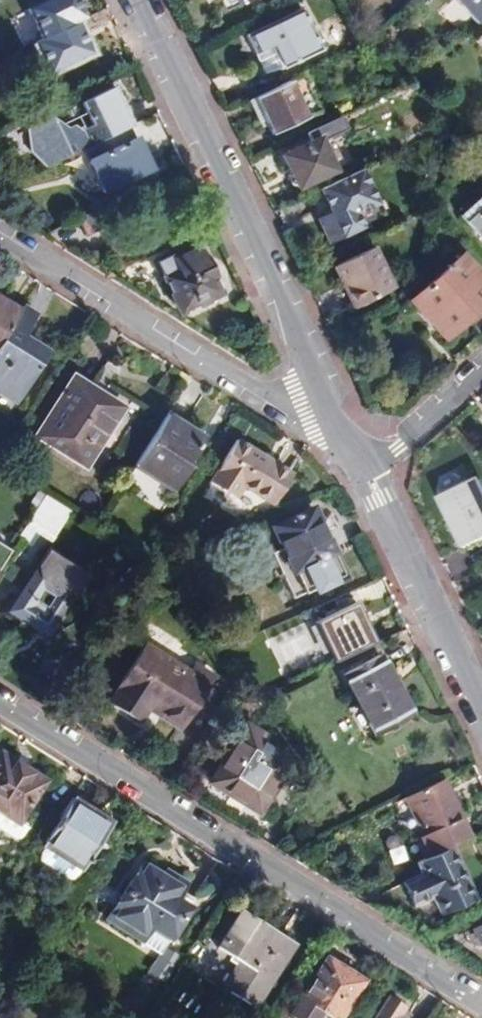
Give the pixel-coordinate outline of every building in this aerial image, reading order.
[(22,9),(52,74),(93,55),(78,22),(87,18),(78,0),(43,0),(22,9)] [(239,9),(257,0),(234,0),(239,9)] [(474,22),(481,15),(481,0),(439,0),(435,4),(446,16),(459,4),(474,22)] [(295,9),(242,35),(262,78),(281,68),(282,70),(316,53),(295,9)] [(481,54),(481,36),(473,44),(481,54)] [(252,98),(261,115),(270,135),(302,119),(286,82),(252,98)] [(78,152),(124,130),(106,92),(79,105),(89,127),(80,132),(71,126),(65,130),(49,119),(26,129),(31,142),(27,150),(30,155),(33,157),(38,157),(44,168),(78,152)] [(252,98),(246,102),(254,118),(261,115),(252,98)] [(340,117),(306,134),(310,142),(280,158),(296,188),(331,171),(318,144),(329,138),(346,130),(340,117)] [(144,172),(124,130),(78,152),(98,195),(144,172)] [(318,144),(331,171),(343,165),(329,138),(318,144)] [(373,204),(357,170),(319,189),(331,213),(317,220),(329,243),(360,228),(353,214),(373,204)] [(455,216),(481,246),(481,192),(455,216)] [(122,210),(117,199),(74,220),(84,238),(116,223),(112,214),(122,210)] [(199,262),(193,247),(167,260),(172,269),(170,271),(171,274),(161,279),(178,314),(192,308),(193,311),(206,304),(205,301),(215,296),(208,280),(210,275),(204,263),(199,262)] [(352,310),(388,292),(369,251),(332,269),(352,310)] [(428,323),(441,311),(457,329),(481,306),(481,283),(459,258),(410,303),(428,323)] [(16,313),(0,303),(0,338),(16,313)] [(19,307),(16,313),(0,338),(0,391),(16,401),(45,353),(21,338),(34,316),(19,307)] [(441,311),(428,323),(443,341),(457,329),(441,311)] [(66,458),(98,406),(82,396),(86,389),(69,378),(32,437),(66,458)] [(113,416),(98,406),(66,458),(80,467),(113,416)] [(201,440),(163,417),(133,465),(171,489),(201,440)] [(270,507),(289,477),(234,443),(208,485),(232,500),(241,488),(270,507)] [(460,550),(481,541),(481,478),(438,495),(460,550)] [(340,575),(309,509),(270,528),(280,549),(289,570),(280,574),(291,599),(340,575)] [(83,576),(40,549),(0,612),(0,620),(40,645),(83,576)] [(289,570),(280,549),(271,554),(280,574),(289,570)] [(128,717),(164,659),(141,645),(105,702),(128,717)] [(290,661),(283,646),(265,654),(272,669),(290,661)] [(401,709),(376,657),(339,674),(353,703),(343,708),(354,732),(401,709)] [(185,672),(164,659),(128,717),(137,723),(148,706),(158,713),(156,718),(175,730),(209,677),(190,665),(185,672)] [(204,784),(253,815),(283,764),(257,747),(261,740),(240,727),(204,784)] [(18,768),(0,757),(0,797),(18,768)] [(18,768),(0,797),(0,816),(17,825),(43,783),(18,768)] [(450,847),(467,839),(439,780),(389,805),(407,844),(412,842),(422,861),(450,847)] [(108,826),(69,801),(40,848),(80,872),(108,826)] [(422,861),(416,864),(421,875),(403,883),(414,906),(432,897),(439,913),(473,897),(450,847),(422,861)] [(173,900),(183,883),(164,871),(160,877),(149,870),(138,886),(129,881),(104,922),(138,944),(148,929),(167,941),(187,908),(173,900)] [(293,947),(236,911),(196,976),(253,1012),(293,947)] [(469,932),(478,950),(481,949),(481,926),(469,932)] [(163,982),(177,961),(163,953),(150,974),(163,982)] [(298,998),(319,1012),(329,1017),(339,1017),(360,984),(323,960),(298,998)] [(405,1017),(398,1013),(403,1004),(386,994),(372,1017),(405,1017)] [(298,998),(287,1015),(292,1017),(315,1017),(319,1012),(298,998)]
